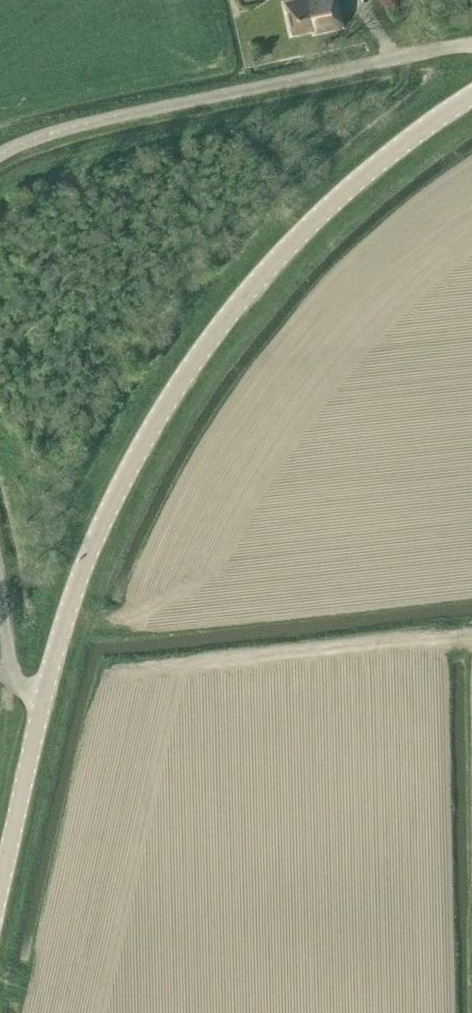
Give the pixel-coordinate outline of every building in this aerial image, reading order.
[(286,0),(293,34),(315,29),(316,31),(344,24),(339,0),(286,0)]
